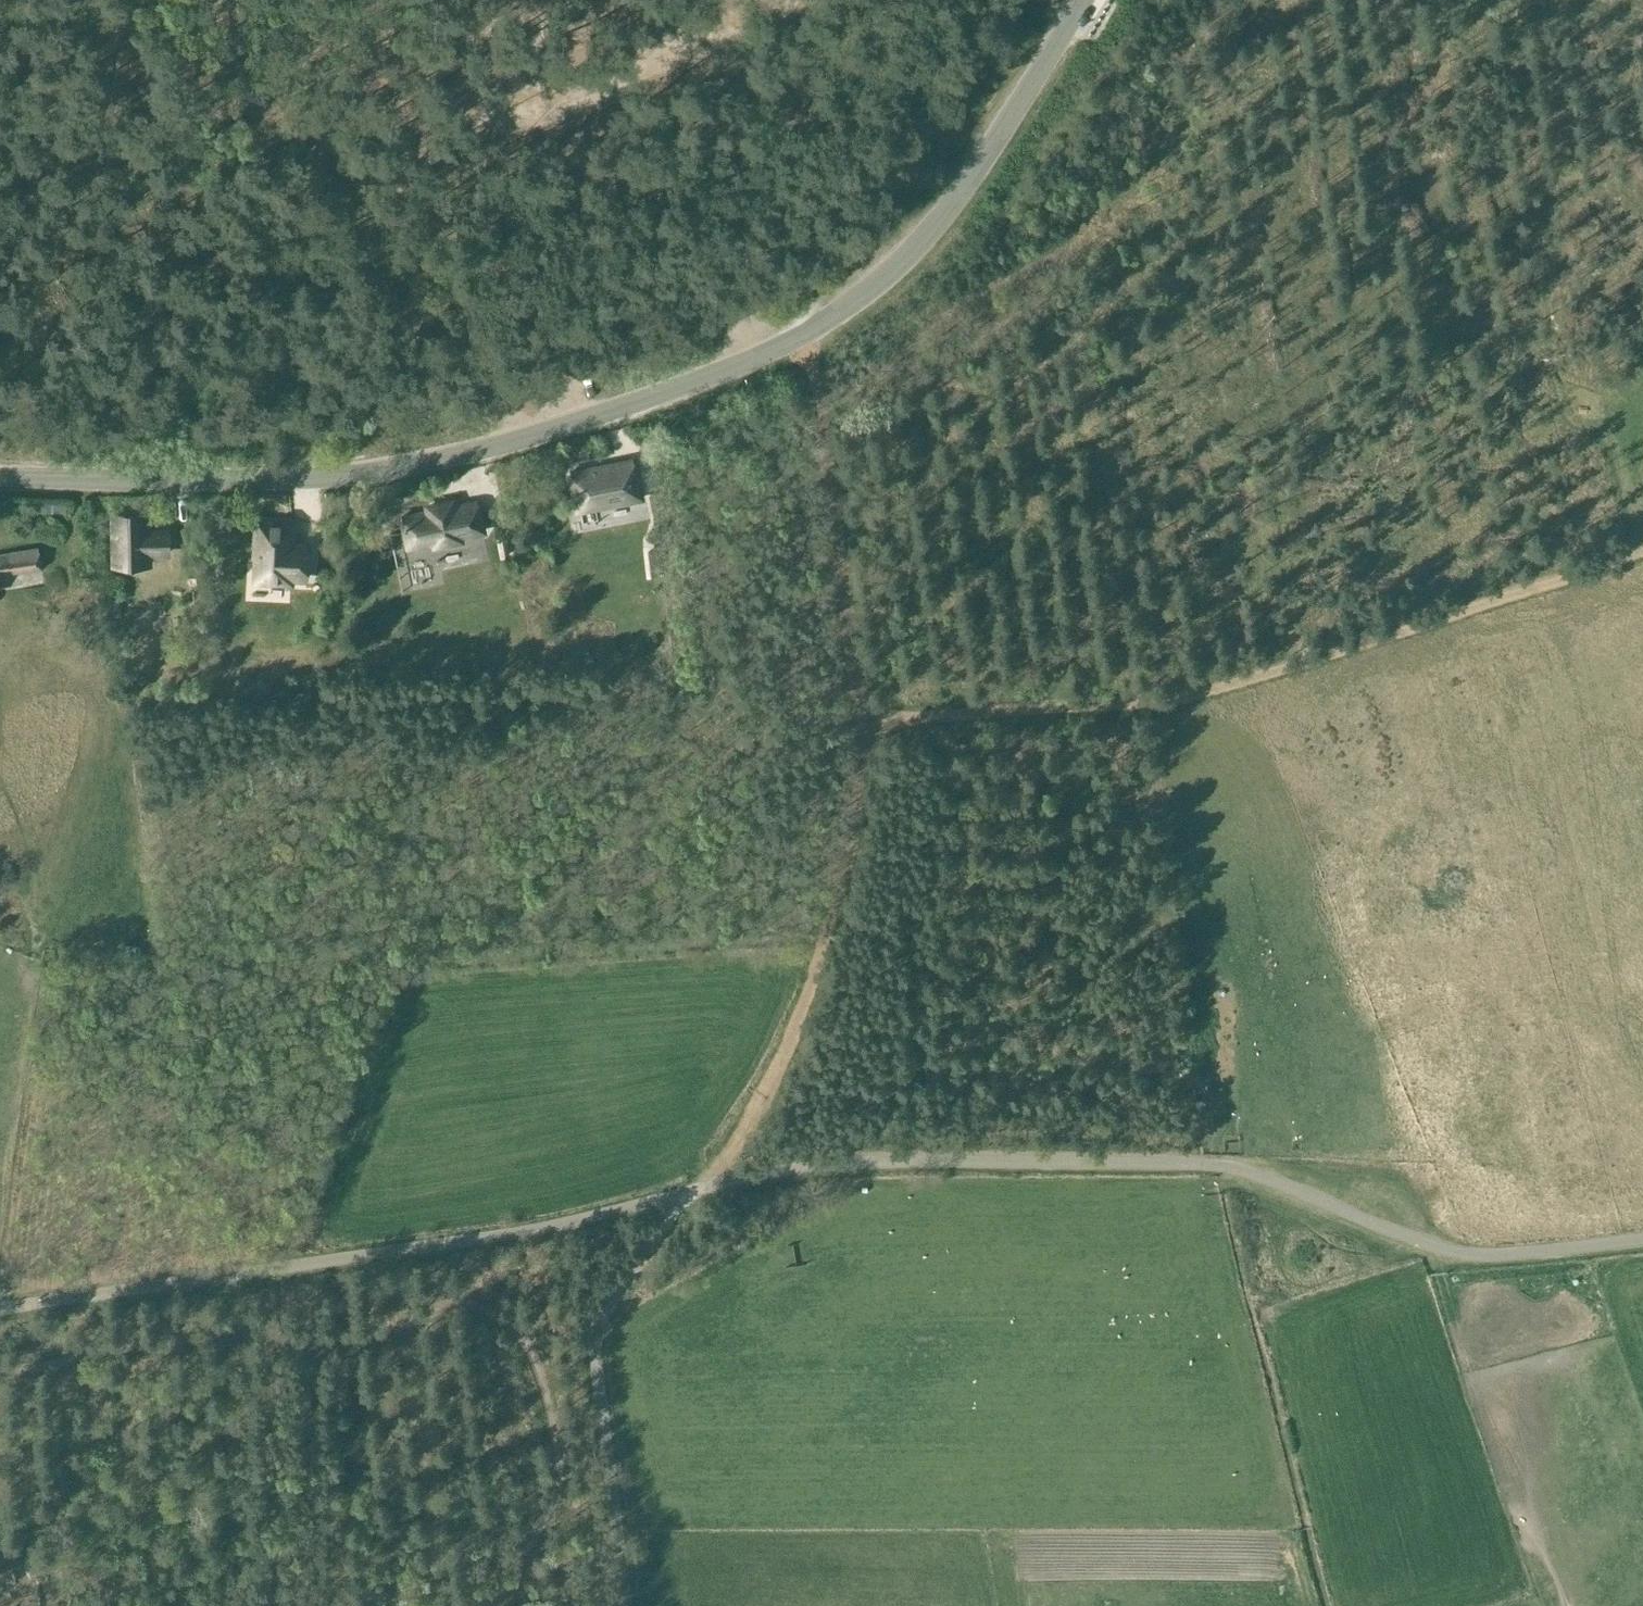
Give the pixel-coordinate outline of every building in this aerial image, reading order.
[(578,507),(640,495),(633,460),(570,472),(578,507)] [(468,503),(453,506),(452,502),(427,507),(428,511),(402,516),(408,546),(434,541),(435,545),(460,540),(459,536),(483,531),(479,510),(470,512),(468,503)] [(38,504),(38,514),(56,514),(56,505),(38,504)] [(148,532),(148,515),(114,515),(115,560),(149,559),(149,553),(168,553),(168,531),(148,532)] [(259,523),(257,558),(263,558),(262,581),(290,582),(290,578),(306,579),(307,545),(292,544),(293,530),(280,530),(280,524),(259,523)] [(15,553),(0,555),(0,574),(41,567),(38,549),(15,553)] [(120,607),(112,607),(113,618),(120,617),(120,607)]
